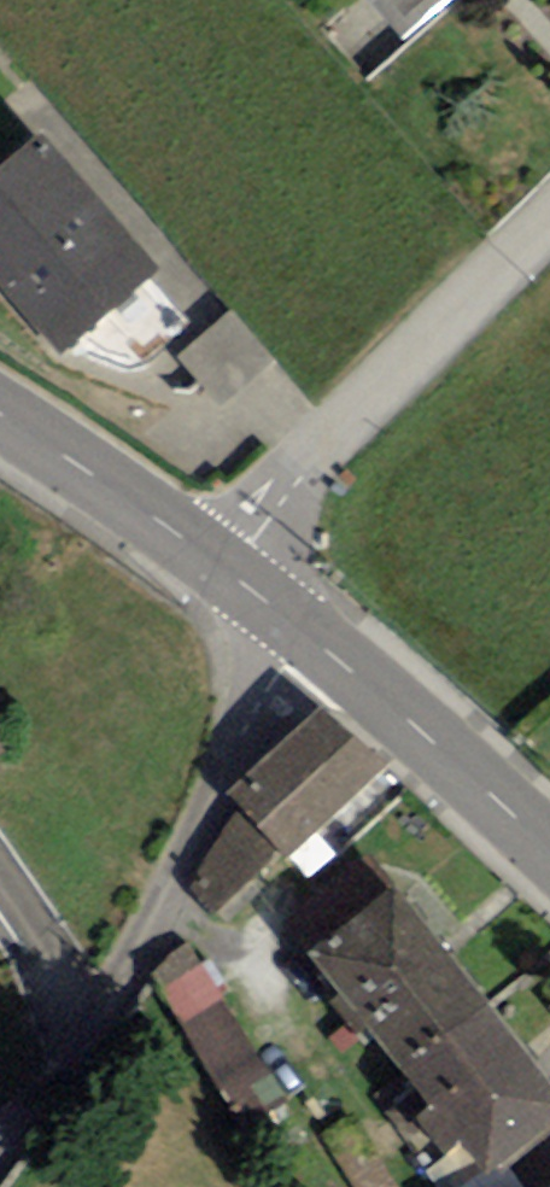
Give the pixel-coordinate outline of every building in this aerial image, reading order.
[(388,38),(433,0),(356,0),(388,38)] [(0,173),(0,291),(49,349),(136,276),(29,149),(0,173)] [(274,847),(360,766),(313,717),(227,798),(274,847)] [(310,960),(390,1077),(372,1090),(439,1186),(454,1186),(547,1123),(395,901),(310,960)] [(245,1124),(288,1100),(206,948),(163,972),(245,1124)] [(533,1186),(549,1186),(549,1174),(533,1186)]
